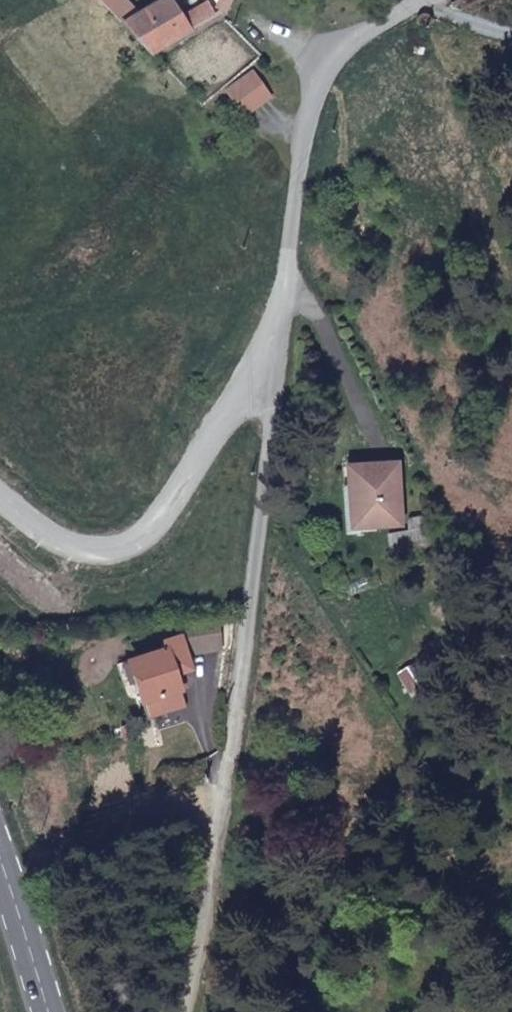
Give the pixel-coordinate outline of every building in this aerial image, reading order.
[(153,52),(217,19),(211,7),(203,4),(182,12),(172,0),(161,0),(125,23),(153,52)] [(347,482),(346,520),(391,524),(392,462),(342,460),(341,482),(347,482)] [(337,482),(336,510),(335,520),(346,520),(347,482),(341,482),(337,482)] [(146,701),(179,688),(185,669),(191,666),(186,650),(219,647),(218,620),(177,625),(180,635),(162,643),(165,651),(134,663),(139,680),(146,701)] [(139,680),(134,663),(119,669),(126,685),(139,680)] [(186,705),(179,688),(146,701),(151,717),(186,705)]
